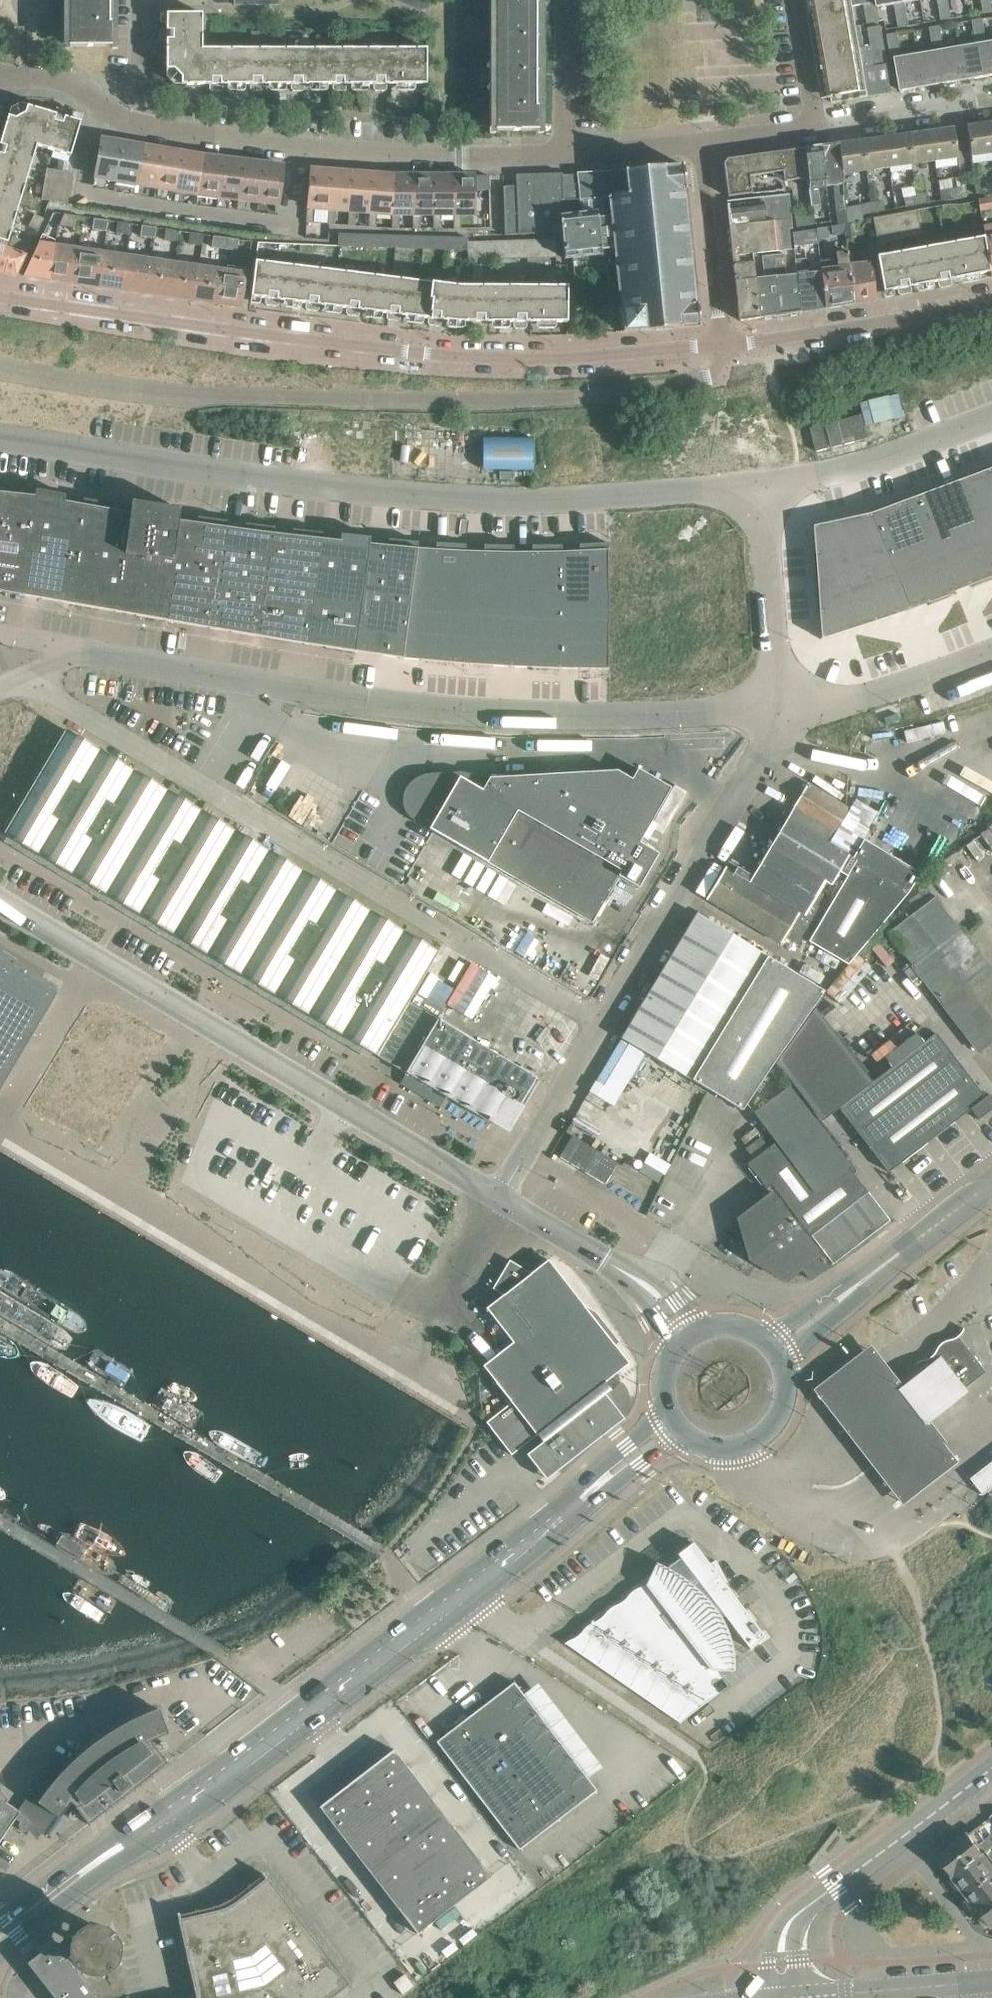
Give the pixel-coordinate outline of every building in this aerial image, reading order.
[(68,46),(111,46),(111,0),(68,0),(68,46)] [(537,0),(494,0),(494,58),(494,130),(537,130),(537,0)] [(867,23),(880,20),(877,6),(876,0),(813,0),(829,97),(832,96),(833,101),(892,92),(881,29),(868,32),(871,46),(864,47),(861,26),(850,28),(846,7),(863,4),(867,23)] [(877,6),(895,3),(897,15),(907,13),(905,1),(900,2),(899,0),(876,0),(877,6)] [(984,11),(991,10),(991,0),(982,0),(984,11)] [(940,7),(941,19),(952,17),(950,5),(940,7)] [(201,13),(165,13),(165,28),(161,28),(159,29),(159,39),(161,41),(166,41),(166,70),(173,70),(177,73),(201,48),(201,13)] [(897,15),(899,26),(909,24),(907,13),(897,15)] [(985,29),(983,18),(973,19),(975,31),(985,29)] [(943,37),(941,25),(930,27),(932,39),(943,37)] [(988,75),(991,75),(991,40),(987,41),(985,29),(975,31),(977,43),(982,42),(988,75)] [(896,57),(901,90),(923,86),(917,53),(901,56),(898,32),(888,34),(892,58),(896,57)] [(939,50),(944,83),(966,79),(961,46),(944,49),(943,37),(932,39),(934,50),(939,50)] [(961,46),(966,79),(988,75),(982,42),(977,43),(961,46)] [(386,84),(422,84),(426,84),(426,47),(359,48),(359,84),(373,84),(373,89),(374,91),(384,90),(386,88),(386,84)] [(222,84),(236,84),(236,48),(201,48),(177,73),(181,77),(181,84),(208,84),(209,89),(211,91),(220,91),(223,89),(222,84)] [(250,84),(250,89),(251,91),(261,91),(263,88),(263,84),(277,84),(277,48),(236,48),(236,84),(250,84)] [(304,84),(318,84),(318,48),(277,48),(277,84),(290,84),(290,88),(292,91),(302,91),(304,89),(304,84)] [(346,84),(359,84),(359,48),(318,48),(318,84),(332,84),(332,89),(333,91),(344,91),(346,89),(346,84)] [(917,53),(923,86),(944,83),(939,50),(934,50),(917,53)] [(25,112),(20,114),(37,147),(70,156),(81,121),(66,117),(68,112),(66,110),(57,107),(55,108),(53,113),(27,105),(25,112)] [(27,178),(37,147),(20,114),(15,116),(8,114),(0,141),(0,170),(27,178)] [(966,125),(970,155),(991,152),(991,147),(989,122),(966,125)] [(953,127),(930,130),(934,160),(957,157),(953,127)] [(910,163),(934,160),(930,130),(906,133),(910,163)] [(906,133),(883,136),(887,167),(910,163),(906,133)] [(864,170),(887,167),(883,136),(860,140),(864,170)] [(113,191),(115,180),(121,142),(100,138),(94,176),(92,188),(113,191)] [(860,140),(837,143),(840,173),(864,170),(860,140)] [(133,194),(135,183),(141,145),(121,142),(115,180),(113,191),(133,194)] [(844,205),(840,173),(837,143),(819,145),(824,186),(832,185),(834,206),(844,205)] [(153,198),(155,186),(161,149),(141,145),(135,183),(133,194),(153,198)] [(819,145),(804,147),(808,177),(811,206),(821,204),(819,187),(824,186),(819,145)] [(779,151),(782,171),(783,180),(808,177),(804,147),(779,151)] [(173,201),(175,190),(182,152),(161,149),(155,186),(153,198),(173,201)] [(748,175),(782,171),(779,151),(726,158),(723,163),(726,196),(750,193),(748,175)] [(195,193),(196,193),(202,155),(182,152),(175,190),(173,201),(193,205),(195,193)] [(222,158),(202,155),(196,193),(197,194),(196,205),(216,208),(222,158)] [(222,158),(216,208),(236,210),(242,160),(222,158)] [(58,160),(57,170),(68,172),(69,162),(58,160)] [(256,213),(258,201),(262,163),(242,160),(236,210),(256,213)] [(279,204),(284,165),(262,163),(258,201),(256,213),(277,215),(278,204),(279,204)] [(576,172),(576,175),(578,200),(580,200),(608,197),(613,248),(615,264),(614,264),(614,267),(615,267),(617,286),(617,287),(617,290),(620,309),(619,310),(620,314),(622,331),(700,326),(698,305),(698,301),(697,301),(695,282),(696,282),(696,278),(695,278),(693,259),(694,259),(693,256),(691,236),(691,233),(690,233),(688,213),(689,213),(689,210),(688,210),(686,191),(687,190),(687,186),(686,186),(683,164),(664,166),(664,164),(609,170),(576,172)] [(72,172),(68,172),(57,170),(47,169),(41,199),(67,203),(72,172)] [(314,208),(328,209),(331,170),(310,169),(305,222),(313,222),(314,208)] [(7,246),(27,178),(0,170),(0,244),(7,246)] [(351,172),(331,170),(328,209),(327,223),(334,224),(335,209),(348,210),(351,172)] [(369,212),(371,173),(351,172),(348,210),(347,225),(355,225),(356,211),(369,212)] [(392,175),(371,173),(369,212),(367,226),(375,227),(376,212),(390,213),(392,175)] [(504,234),(562,232),(560,215),(561,215),(561,201),(578,200),(576,175),(562,175),(562,173),(515,175),(515,185),(502,185),(504,234)] [(412,175),(392,175),(390,213),(391,213),(391,228),(399,228),(399,213),(412,213),(412,175)] [(420,213),(432,213),(433,175),(412,175),(412,213),(412,228),(420,228),(420,213)] [(453,175),(433,175),(432,213),(433,213),(433,228),(440,228),(440,214),(453,214),(453,175)] [(474,214),(474,175),(453,175),(453,214),(453,228),(460,228),(460,214),(474,214)] [(488,176),(480,175),(480,188),(488,188),(488,176)] [(975,193),(987,191),(986,181),(974,184),(975,193)] [(962,196),(961,186),(938,190),(940,200),(962,196)] [(917,204),(929,202),(927,192),(915,194),(917,204)] [(788,193),(726,200),(729,224),(791,217),(788,193)] [(915,194),(903,196),(905,206),(917,204),(915,194)] [(560,215),(562,232),(564,259),(602,255),(601,249),(613,248),(608,197),(580,200),(581,213),(561,215),(560,215)] [(977,200),(979,212),(991,210),(991,197),(977,200)] [(872,212),(873,212),(884,210),(882,200),(870,202),(872,212)] [(870,202),(858,205),(846,207),(848,221),(861,219),(860,214),(872,212),(870,202)] [(846,223),(844,208),(834,209),(836,224),(846,223)] [(920,228),(917,210),(874,218),(877,235),(920,228)] [(64,213),(59,223),(74,225),(76,215),(64,213)] [(38,230),(43,219),(34,215),(29,227),(38,230)] [(808,215),(793,217),(794,227),(810,225),(808,215)] [(792,224),(791,217),(729,224),(732,254),(791,248),(788,224),(792,224)] [(107,220),(93,218),(92,228),(106,230),(107,220)] [(116,232),(130,234),(131,223),(117,221),(116,232)] [(854,237),(853,223),(844,224),(845,238),(854,237)] [(156,227),(141,225),(140,235),(154,237),(156,227)] [(831,227),(832,236),(844,233),(843,225),(831,227)] [(985,237),(990,273),(991,277),(991,276),(991,227),(983,228),(985,237)] [(179,230),(165,228),(164,239),(178,241),(179,230)] [(826,228),(815,230),(816,238),(827,236),(826,228)] [(792,232),(794,244),(799,244),(802,240),(801,231),(792,232)] [(204,234),(190,232),(188,242),(202,244),(204,234)] [(42,233),(24,275),(50,279),(55,244),(54,244),(55,241),(43,235),(44,234),(42,233)] [(338,233),(338,246),(467,250),(467,242),(467,237),(338,233)] [(227,237),(214,235),(212,246),(226,248),(227,237)] [(227,237),(226,248),(237,250),(238,239),(227,237)] [(937,286),(941,289),(950,287),(951,284),(951,280),(990,273),(985,237),(918,249),(924,284),(937,282),(937,286)] [(555,239),(467,242),(468,259),(555,256),(555,239)] [(7,246),(0,244),(0,271),(4,273),(17,274),(26,254),(7,246)] [(80,248),(55,244),(50,279),(74,283),(80,248)] [(98,286),(103,251),(80,248),(74,283),(98,286)] [(853,303),(849,266),(846,249),(834,251),(836,264),(820,266),(820,267),(825,308),(853,303)] [(911,287),(924,284),(918,249),(876,256),(882,292),(897,289),(898,294),(900,296),(910,294),(912,291),(911,287)] [(127,255),(103,251),(98,286),(122,289),(127,255)] [(147,293),(151,258),(127,255),(122,289),(147,293)] [(794,256),(796,272),(800,312),(825,308),(820,267),(804,269),(803,255),(794,256)] [(175,262),(151,258),(147,293),(170,296),(175,262)] [(781,261),(773,262),(779,315),(800,312),(796,272),(786,274),(784,258),(780,259),(781,261)] [(296,265),(255,260),(250,296),(264,297),(264,302),(266,304),(275,305),(278,303),(278,299),(291,301),(296,265)] [(764,277),(753,278),(758,318),(779,315),(773,262),(766,263),(765,261),(762,262),(764,277)] [(195,300),(199,265),(175,262),(170,296),(195,300)] [(758,318),(753,278),(752,263),(733,265),(739,318),(742,321),(758,318)] [(853,303),(875,299),(870,263),(849,266),(853,303)] [(223,269),(199,265),(195,300),(218,303),(223,269)] [(332,306),(336,270),(296,265),(291,301),(305,302),(304,306),(306,309),(316,310),(318,309),(319,304),(332,306)] [(218,303),(242,307),(247,273),(223,269),(218,303)] [(372,311),(377,275),(336,270),(332,306),(345,307),(345,312),(347,314),(357,316),(359,314),(359,309),(372,311)] [(385,317),(387,319),(397,321),(399,319),(399,314),(413,316),(417,280),(377,275),(372,311),(386,312),(385,317)] [(428,325),(438,326),(440,324),(441,319),(453,321),(456,321),(459,285),(417,280),(413,316),(427,317),(426,322),(428,325)] [(472,326),(474,328),(474,329),(484,328),(486,326),(486,321),(499,321),(499,285),(459,285),(456,321),(472,321),(472,326)] [(513,327),(514,328),(515,329),(524,329),(526,326),(526,322),(566,322),(566,285),(499,285),(499,321),(513,322),(513,327)] [(397,419),(395,472),(419,474),(422,421),(397,419)] [(532,437),(482,437),(482,469),(532,469),(532,437)] [(958,480),(960,480),(979,526),(981,529),(991,524),(991,467),(987,469),(986,467),(957,477),(958,480)] [(935,545),(979,526),(960,480),(958,480),(942,486),(941,483),(912,494),(913,497),(915,496),(935,545)] [(38,489),(36,495),(19,595),(65,603),(81,504),(66,501),(67,495),(38,489)] [(19,595),(36,495),(0,491),(0,591),(19,595)] [(869,512),(891,563),(935,545),(915,496),(913,497),(897,503),(896,500),(867,511),(868,513),(869,512)] [(112,503),(82,498),(81,504),(65,603),(114,611),(129,512),(111,509),(112,503)] [(131,500),(129,512),(114,611),(164,620),(178,520),(178,519),(180,508),(131,500)] [(808,549),(810,578),(834,577),(891,563),(869,512),(868,513),(808,526),(810,549),(808,549)] [(164,620),(211,628),(226,527),(227,520),(197,516),(196,523),(178,520),(164,620)] [(243,530),(226,527),(211,628),(261,637),(274,533),(274,527),(244,523),(243,530)] [(981,529),(991,556),(991,524),(981,529)] [(935,545),(955,591),(956,591),(965,587),(972,585),(973,587),(991,580),(991,556),(981,529),(979,526),(935,545)] [(261,637),(310,645),(321,538),(322,532),(292,529),(291,535),(274,533),(261,637)] [(339,540),(321,538),(310,645),(354,651),(369,543),(370,537),(340,533),(339,540)] [(387,546),(368,544),(354,651),(395,657),(405,659),(417,548),(418,541),(388,539),(387,546)] [(417,548),(405,659),(466,664),(465,551),(465,544),(435,542),(435,549),(417,548)] [(561,552),(562,668),(607,669),(607,550),(608,549),(608,543),(578,544),(578,551),(561,552)] [(466,664),(514,667),(513,552),(513,545),(483,544),(483,551),(465,551),(466,664)] [(531,552),(513,552),(514,667),(562,668),(561,552),(561,545),(531,545),(531,552)] [(957,594),(956,591),(955,591),(935,545),(891,563),(910,610),(912,609),(911,608),(918,605),(927,602),(928,605),(957,594)] [(834,577),(810,578),(812,608),(814,607),(816,640),(910,610),(891,563),(834,577)] [(35,782),(70,802),(100,750),(82,739),(76,736),(67,730),(66,731),(64,730),(35,782)] [(116,760),(100,750),(70,802),(103,822),(134,770),(116,760)] [(406,813),(410,818),(415,821),(432,830),(592,922),(619,875),(638,887),(639,885),(657,853),(638,842),(669,788),(637,768),(631,779),(616,770),(489,777),(459,771),(429,773),(424,774),(420,775),(416,777),(412,780),(409,783),(407,785),(405,788),(403,791),(402,794),(402,801),(402,804),(404,810),(406,813)] [(103,822),(137,842),(168,790),(150,780),(134,770),(103,822)] [(39,855),(70,802),(35,782),(5,834),(39,855)] [(807,783),(791,808),(792,808),(834,833),(848,809),(849,808),(807,783)] [(184,800),(168,790),(137,842),(170,862),(201,810),(184,800)] [(834,833),(828,843),(847,855),(850,857),(861,838),(876,812),(854,799),(849,808),(848,809),(834,833)] [(103,822),(70,802),(39,855),(72,874),(103,822)] [(727,861),(705,897),(705,898),(780,943),(784,937),(798,945),(821,907),(816,905),(823,894),(817,891),(824,880),(839,888),(808,941),(847,964),(908,891),(919,872),(862,838),(850,857),(847,855),(828,843),(834,833),(792,808),(786,818),(751,875),(727,861)] [(201,810),(170,862),(204,882),(235,830),(218,820),(201,810)] [(72,874),(106,894),(137,842),(103,822),(72,874)] [(235,830),(204,882),(237,902),(268,850),(251,840),(235,830)] [(106,894),(139,914),(170,862),(137,842),(106,894)] [(285,860),(268,850),(237,902),(271,922),(302,870),(285,860)] [(173,934),(204,882),(170,862),(139,914),(173,934)] [(302,870),(271,922),(304,942),(336,890),(319,880),(302,870)] [(237,902),(204,882),(173,934),(206,954),(237,902)] [(908,901),(915,910),(934,896),(927,886),(908,901)] [(336,890),(304,942),(338,962),(369,910),(352,900),(336,890)] [(898,947),(934,993),(982,957),(934,896),(913,913),(907,906),(896,914),(902,921),(887,933),(898,947)] [(206,954),(240,974),(271,922),(237,902),(206,954)] [(369,910),(338,962),(372,982),(403,930),(386,920),(369,910)] [(697,912),(695,915),(672,954),(646,997),(622,1037),(691,1079),(716,1039),(744,996),(769,957),(697,912)] [(240,974),(274,994),(304,942),(271,922),(240,974)] [(420,940),(403,930),(372,982),(408,1004),(414,993),(413,993),(437,951),(436,951),(436,950),(420,940)] [(307,1014),(338,962),(304,942),(274,994),(307,1014)] [(823,990),(769,957),(744,996),(716,1039),(691,1079),(742,1110),(773,1062),(823,990)] [(949,1014),(982,989),(988,997),(991,994),(991,971),(982,957),(934,993),(949,1014)] [(57,993),(0,959),(0,1090),(57,993)] [(468,960),(448,1003),(476,1017),(496,973),(468,960)] [(372,982),(338,962),(307,1014),(341,1034),(372,982)] [(429,973),(422,988),(446,1001),(454,986),(429,973)] [(375,1054),(399,1014),(401,1015),(408,1004),(372,982),(341,1034),(374,1054),(374,1053),(375,1054)] [(974,1046),(978,1052),(991,1041),(991,994),(988,997),(982,989),(949,1014),(974,1046)] [(405,1072),(437,1019),(436,1019),(441,1010),(414,993),(408,1004),(401,1015),(399,1014),(375,1054),(376,1055),(376,1056),(404,1072),(405,1072)] [(776,1061),(821,1121),(839,1107),(888,1171),(970,1109),(978,1119),(991,1108),(991,1098),(989,1093),(984,1096),(960,1064),(936,1033),(923,1042),(915,1032),(884,1057),(891,1067),(872,1082),(814,1008),(776,1061)] [(517,1117),(539,1080),(437,1019),(405,1072),(491,1123),(492,1122),(491,1122),(493,1119),(499,1122),(509,1119),(513,1114),(516,1116),(517,1117)] [(782,1076),(765,1088),(772,1097),(789,1085),(782,1076)] [(769,1193),(736,1219),(749,1259),(756,1263),(785,1281),(801,1268),(818,1256),(819,1255),(824,1262),(828,1258),(832,1264),(889,1220),(867,1191),(867,1192),(848,1167),(849,1166),(789,1085),(772,1097),(754,1111),(776,1140),(766,1148),(759,1139),(744,1150),(751,1159),(746,1163),(769,1193)] [(572,1135),(559,1156),(604,1183),(617,1162),(572,1135)] [(818,1256),(801,1268),(810,1279),(827,1266),(823,1262),(824,1262),(819,1255),(818,1256)] [(503,1294),(485,1308),(525,1359),(495,1382),(515,1408),(490,1427),(511,1454),(529,1439),(537,1449),(540,1447),(556,1466),(621,1415),(623,1413),(625,1411),(626,1409),(627,1407),(628,1404),(628,1402),(629,1399),(629,1397),(628,1394),(628,1391),(627,1389),(625,1387),(624,1384),(622,1382),(611,1390),(604,1381),(628,1362),(614,1345),(619,1342),(595,1311),(582,1303),(547,1259),(531,1273),(511,1261),(509,1259),(492,1288),(503,1294)] [(922,1361),(924,1360),(928,1365),(911,1379),(913,1388),(917,1398),(921,1407),(926,1415),(929,1419),(965,1392),(963,1389),(985,1372),(958,1336),(959,1335),(960,1333),(961,1332),(962,1330),(963,1330),(963,1328),(962,1327),(962,1328),(961,1330),(960,1332),(958,1334),(956,1336),(954,1337),(953,1338),(951,1339),(946,1339),(944,1340),(942,1341),(940,1343),(938,1345),(937,1347),(936,1348),(934,1351),(933,1353),(932,1354),(930,1356),(928,1357),(927,1358),(924,1359),(921,1359),(919,1360),(917,1361),(915,1362),(916,1363),(918,1362),(920,1361),(922,1361)] [(870,1343),(813,1388),(903,1505),(961,1462),(870,1343)] [(991,1493),(991,1462),(971,1478),(978,1486),(984,1494),(988,1491),(991,1494),(991,1493)] [(679,1557),(666,1567),(665,1567),(659,1565),(653,1579),(651,1576),(649,1579),(646,1582),(645,1583),(642,1585),(641,1586),(638,1587),(636,1588),(635,1588),(632,1590),(631,1591),(628,1594),(627,1595),(626,1597),(623,1600),(620,1602),(618,1603),(613,1605),(611,1607),(608,1609),(607,1610),(606,1611),(604,1614),(603,1615),(600,1617),(599,1618),(596,1620),(592,1621),(589,1623),(588,1624),(585,1626),(583,1629),(581,1630),(580,1632),(579,1634),(577,1635),(573,1638),(570,1639),(567,1640),(566,1641),(564,1642),(679,1722),(727,1685),(711,1666),(732,1666),(732,1660),(731,1654),(731,1649),(730,1643),(728,1638),(726,1633),(724,1628),(722,1623),(719,1618),(723,1615),(749,1648),(765,1637),(723,1582),(692,1542),(676,1553),(679,1557)] [(596,1790),(587,1777),(513,1681),(435,1741),(518,1849),(596,1790)] [(167,1762),(153,1745),(153,1746),(150,1740),(167,1733),(158,1707),(149,1711),(142,1714),(134,1717),(127,1721),(119,1725),(112,1729),(105,1734),(98,1739),(92,1744),(85,1749),(79,1754),(72,1760),(66,1766),(60,1772),(55,1778),(49,1785),(44,1791),(33,1777),(32,1777),(29,1774),(21,1786),(28,1795),(18,1810),(5,1801),(7,1799),(7,1800),(8,1799),(0,1788),(0,1840),(15,1818),(19,1821),(18,1824),(18,1826),(18,1827),(19,1828),(20,1830),(21,1830),(22,1831),(24,1831),(25,1831),(26,1831),(28,1831),(29,1830),(30,1829),(38,1834),(40,1830),(43,1832),(55,1815),(59,1817),(70,1802),(75,1806),(74,1806),(88,1823),(167,1762)] [(355,1777),(368,1794),(405,1765),(393,1749),(355,1777)] [(405,1765),(368,1794),(380,1809),(417,1781),(405,1765)] [(318,1806),(331,1823),(368,1794),(355,1777),(318,1806)] [(380,1809),(392,1825),(430,1796),(417,1781),(380,1809)] [(380,1809),(368,1794),(331,1823),(343,1838),(380,1809)] [(405,1841),(442,1812),(430,1796),(392,1825),(405,1841)] [(380,1809),(343,1838),(355,1854),(392,1825),(380,1809)] [(417,1856),(454,1828),(442,1812),(405,1841),(417,1856)] [(355,1854),(367,1869),(405,1841),(392,1825),(355,1854)] [(466,1843),(454,1828),(417,1856),(429,1872),(466,1843)] [(955,1878),(988,1852),(986,1851),(991,1846),(991,1840),(990,1837),(984,1840),(976,1829),(944,1853),(945,1854),(939,1858),(941,1861),(938,1862),(946,1872),(948,1870),(955,1878)] [(367,1869),(379,1885),(417,1856),(405,1841),(367,1869)] [(429,1872),(441,1888),(478,1859),(466,1843),(429,1872)] [(988,1852),(955,1878),(952,1880),(959,1889),(961,1887),(969,1897),(991,1879),(991,1858),(988,1852)] [(429,1872),(417,1856),(379,1885),(392,1901),(429,1872)] [(478,1859),(441,1888),(454,1904),(491,1875),(478,1859)] [(441,1888),(429,1872),(392,1901),(404,1916),(441,1888)] [(299,1917),(265,1874),(263,1876),(264,1878),(235,1900),(311,1997),(330,1997),(340,1990),(347,1984),(349,1986),(351,1984),(299,1917)] [(969,1897),(966,1899),(973,1909),(976,1906),(983,1916),(991,1908),(991,1879),(969,1897)] [(416,1933),(454,1904),(441,1888),(404,1916),(416,1933)] [(215,1910),(236,1997),(311,1997),(235,1900),(227,1907),(215,1910)] [(983,1916),(980,1917),(987,1927),(990,1925),(991,1926),(991,1925),(991,1908),(983,1916)] [(189,1970),(196,1997),(236,1997),(215,1910),(180,1918),(179,1916),(177,1917),(189,1970)] [(103,1933),(106,1928),(104,1927),(101,1932),(89,1930),(87,1926),(85,1926),(87,1931),(77,1939),(72,1937),(71,1939),(76,1941),(74,1953),(69,1955),(70,1957),(75,1955),(83,1965),(80,1970),(82,1971),(84,1966),(97,1968),(98,1973),(100,1972),(99,1967),(109,1959),(113,1962),(114,1960),(110,1958),(111,1945),(116,1944),(116,1942),(111,1943),(103,1933)] [(51,1938),(36,1949),(39,1953),(26,1963),(54,1997),(99,1997),(51,1938)] [(392,1981),(402,1994),(414,1985),(404,1972),(392,1981)]
